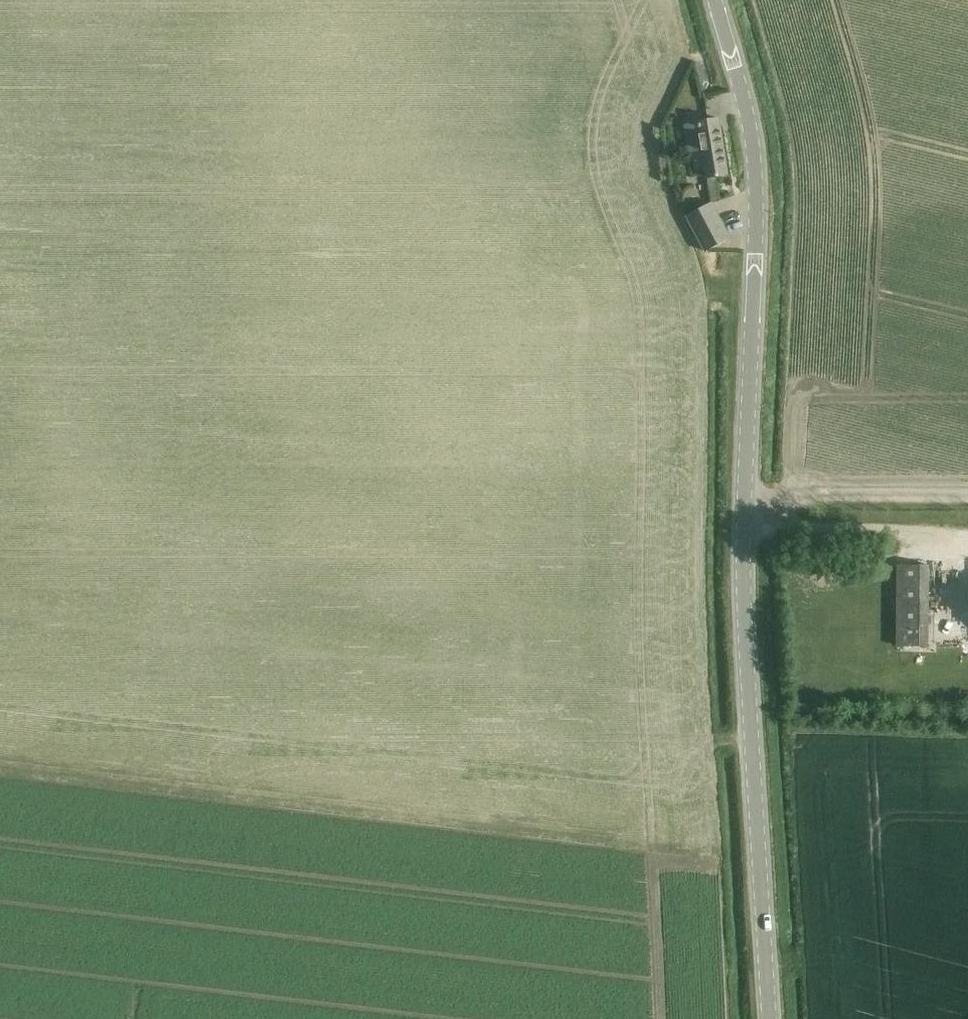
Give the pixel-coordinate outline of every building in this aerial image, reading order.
[(707,177),(728,174),(719,117),(699,121),(699,123),(688,125),(691,143),(702,142),(707,177)] [(706,252),(731,238),(711,202),(687,216),(706,252)] [(928,648),(928,568),(897,567),(897,648),(928,648)]
